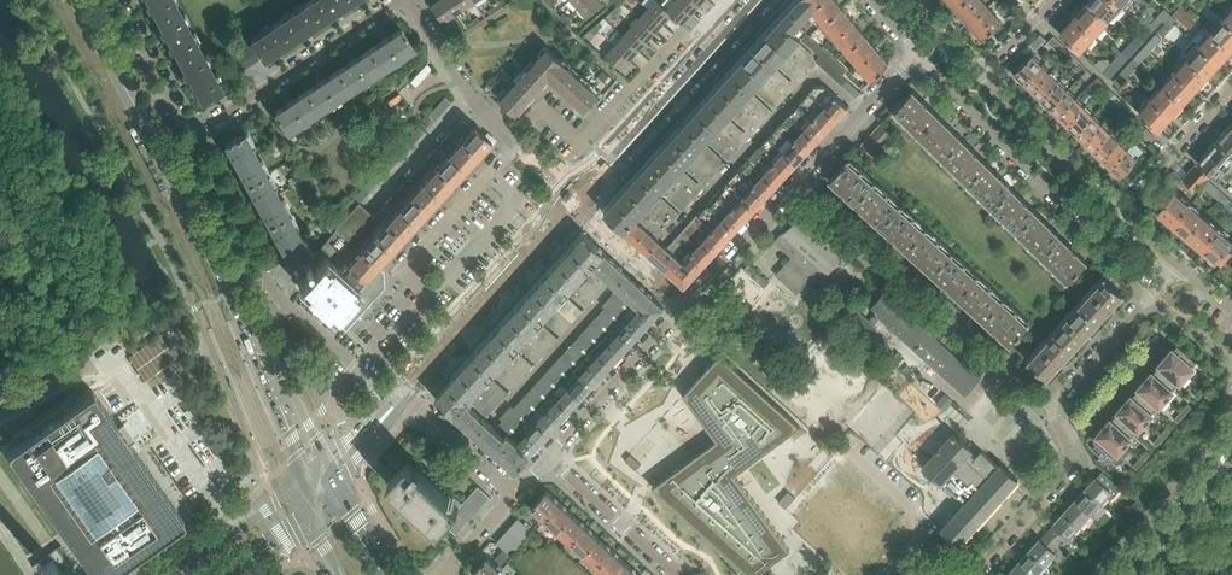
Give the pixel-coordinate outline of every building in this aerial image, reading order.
[(157,18),(160,17),(178,7),(174,0),(148,0),(157,18)] [(308,1),(321,21),(334,12),(338,10),(352,0),(310,0),(308,1)] [(432,5),(444,23),(454,16),(444,0),(440,0),(432,5)] [(454,16),(465,9),(459,0),(444,0),(454,16)] [(465,9),(475,2),(473,0),(459,0),(465,9)] [(579,8),(588,0),(571,0),(579,8)] [(579,8),(587,18),(603,4),(600,0),(588,0),(579,8)] [(647,9),(663,24),(672,14),(667,9),(656,0),(655,0),(647,9)] [(667,9),(672,14),(683,24),(691,14),(675,0),(667,9)] [(694,0),(675,0),(691,14),(700,5),(694,0)] [(767,34),(808,70),(814,64),(811,61),(814,58),(814,55),(797,39),(806,29),(800,23),(805,17),(814,8),(807,0),(798,0),(782,18),(776,24),(767,34)] [(843,6),(838,0),(807,0),(814,8),(825,21),(843,6)] [(957,8),(967,0),(949,0),(957,8)] [(971,24),(982,38),(1001,21),(983,0),(967,0),(957,8),(971,24)] [(1087,3),(1107,20),(1119,6),(1121,8),(1124,5),(1122,4),(1125,0),(1089,0),(1087,3)] [(308,1),(278,21),(290,41),(303,32),(307,30),(321,21),(308,1)] [(1190,6),(1185,2),(1182,6),(1187,10),(1190,6)] [(1060,33),(1080,50),(1093,36),(1095,38),(1097,35),(1095,34),(1107,20),(1087,3),(1060,33)] [(498,4),(493,7),(496,12),(501,8),(498,4)] [(619,5),(614,10),(617,14),(622,10),(619,5)] [(1181,5),(1173,14),(1174,14),(1184,23),(1191,15),(1181,6),(1181,5)] [(843,6),(825,21),(848,49),(866,34),(843,6)] [(160,17),(157,18),(160,24),(167,36),(169,40),(179,59),(200,48),(178,7),(160,17)] [(493,7),(487,11),(490,15),(496,12),(493,7)] [(1164,8),(1161,12),(1167,18),(1171,14),(1169,13),(1164,8)] [(647,9),(639,18),(655,33),(663,24),(647,9)] [(1204,26),(1211,32),(1230,50),(1231,48),(1231,9),(1216,26),(1209,20),(1204,26)] [(614,10),(609,14),(612,18),(617,14),(614,10)] [(1161,12),(1157,16),(1162,20),(1164,22),(1167,18),(1161,12)] [(564,13),(560,16),(564,21),(568,18),(564,13)] [(1171,14),(1167,18),(1173,23),(1176,19),(1172,16),(1171,14)] [(478,17),(472,21),(475,25),(481,22),(478,17)] [(805,17),(800,23),(806,29),(811,23),(805,17)] [(568,18),(564,21),(569,26),(573,22),(568,18)] [(639,18),(631,27),(647,42),(655,33),(639,18)] [(1166,23),(1158,32),(1163,37),(1174,24),(1173,23),(1167,18),(1164,22),(1166,23)] [(250,39),(253,44),(261,57),(263,59),(272,53),(277,50),(290,41),(278,21),(250,39)] [(472,21),(467,24),(470,29),(475,25),(472,21)] [(600,22),(595,26),(599,30),(603,26),(600,22)] [(998,38),(1007,30),(1003,25),(994,33),(998,38)] [(595,26),(590,30),(594,34),(599,30),(595,26)] [(631,27),(623,36),(639,51),(647,42),(631,27)] [(401,29),(383,40),(369,50),(382,68),(414,48),(401,29)] [(457,31),(451,35),(454,39),(460,35),(457,31)] [(1211,32),(1187,59),(1207,77),(1217,66),(1220,61),(1230,50),(1211,32)] [(807,33),(802,38),(806,41),(810,36),(807,33)] [(767,34),(753,50),(744,59),(785,96),(795,85),(774,66),(777,64),(797,82),(808,70),(767,34)] [(866,34),(848,49),(873,79),(889,61),(866,34)] [(1156,34),(1153,37),(1158,42),(1161,38),(1156,34)] [(1048,40),(1047,41),(1057,50),(1060,47),(1062,44),(1053,35),(1048,40)] [(1137,35),(1134,38),(1140,44),(1143,41),(1137,35)] [(623,36),(615,45),(631,60),(639,51),(623,36)] [(249,37),(226,53),(230,59),(236,56),(242,52),(248,48),(253,44),(250,39),(249,37)] [(1131,41),(1131,42),(1137,48),(1140,44),(1134,38),(1131,41)] [(1150,40),(1147,44),(1152,49),(1155,45),(1150,40)] [(1131,42),(1128,45),(1134,51),(1137,48),(1131,42)] [(253,44),(248,48),(256,60),(261,57),(253,44)] [(1071,53),(1062,44),(1060,47),(1068,56),(1071,53)] [(526,66),(526,67),(524,70),(523,69),(499,96),(501,99),(517,113),(519,115),(550,81),(583,111),(585,109),(599,94),(602,91),(574,66),(574,67),(571,64),(564,57),(562,60),(545,45),(540,51),(543,53),(535,62),(532,59),(526,66)] [(615,45),(606,54),(622,69),(631,60),(615,45)] [(1128,45),(1125,49),(1131,55),(1134,51),(1128,45)] [(1156,45),(1152,50),(1158,56),(1162,50),(1156,45)] [(821,46),(816,51),(821,55),(825,50),(822,47),(821,46)] [(1115,46),(1112,50),(1118,56),(1118,55),(1122,52),(1115,46)] [(1144,47),(1141,51),(1146,55),(1149,52),(1144,47)] [(200,48),(179,59),(201,101),(222,89),(200,48)] [(248,48),(242,52),(250,64),(256,60),(248,48)] [(1122,52),(1128,58),(1131,55),(1125,49),(1122,52)] [(369,50),(351,61),(338,70),(350,89),(382,68),(369,50)] [(821,55),(820,56),(824,59),(828,53),(825,50),(821,55)] [(1141,51),(1138,54),(1143,59),(1146,55),(1141,51)] [(250,64),(242,52),(236,56),(244,68),(250,64)] [(1122,52),(1118,55),(1125,61),(1128,58),(1122,52)] [(828,53),(824,59),(827,62),(832,56),(828,53)] [(1079,61),(1077,59),(1071,53),(1068,56),(1076,64),(1079,61)] [(1138,54),(1135,58),(1140,62),(1143,59),(1138,54)] [(1024,83),(1042,65),(1043,63),(1034,55),(1027,61),(1026,60),(1018,67),(1020,68),(1015,73),(1016,75),(1016,77),(1021,81),(1023,81),(1024,82),(1024,83)] [(1118,56),(1115,59),(1122,65),(1125,61),(1118,55),(1118,56)] [(244,68),(236,56),(230,59),(238,72),(244,68)] [(820,56),(815,61),(819,64),(824,59),(820,56)] [(832,56),(827,62),(830,65),(835,60),(832,56)] [(1135,58),(1131,61),(1137,66),(1139,63),(1140,62),(1135,58)] [(744,59),(729,75),(721,85),(761,122),(772,111),(751,91),(753,89),(774,108),(785,96),(744,59)] [(824,59),(819,64),(822,67),(827,62),(824,59)] [(1099,60),(1095,65),(1102,71),(1111,62),(1108,59),(1099,60)] [(1115,59),(1112,62),(1119,68),(1122,65),(1115,59)] [(1207,77),(1187,59),(1163,85),(1183,103),(1207,77)] [(835,60),(830,65),(834,68),(838,63),(835,60)] [(1076,64),(1073,67),(1077,72),(1082,67),(1083,66),(1079,61),(1076,64)] [(1131,61),(1128,64),(1134,69),(1137,66),(1131,61)] [(827,62),(822,67),(826,70),(830,65),(827,62)] [(1112,62),(1109,66),(1116,72),(1119,68),(1112,62)] [(1128,64),(1125,68),(1130,73),(1134,69),(1128,64)] [(830,65),(826,70),(829,73),(834,68),(830,65)] [(1042,65),(1024,83),(1024,84),(1027,87),(1029,87),(1033,91),(1038,85),(1040,85),(1044,81),(1044,80),(1050,74),(1042,65)] [(842,66),(837,71),(840,74),(841,75),(846,70),(842,66)] [(1109,66),(1106,69),(1113,75),(1116,72),(1109,66)] [(837,71),(834,68),(829,73),(832,76),(837,71)] [(1125,68),(1122,71),(1127,76),(1130,73),(1125,68)] [(1106,69),(1103,73),(1109,79),(1113,75),(1106,69)] [(338,70),(320,82),(306,91),(318,110),(350,89),(338,70)] [(502,79),(507,74),(503,70),(498,76),(502,79)] [(1086,80),(1092,74),(1088,70),(1086,72),(1082,76),(1086,80)] [(1122,71),(1119,75),(1124,79),(1127,76),(1122,71)] [(841,75),(840,74),(836,79),(839,82),(844,77),(841,75)] [(1038,85),(1033,91),(1033,93),(1036,96),(1038,96),(1041,99),(1047,94),(1048,94),(1053,89),(1053,88),(1058,82),(1050,74),(1044,80),(1044,81),(1040,85),(1038,85)] [(1119,75),(1116,78),(1121,83),(1124,79),(1119,75)] [(1096,85),(1101,80),(1098,76),(1093,82),(1096,85)] [(847,80),(844,77),(839,82),(842,85),(847,80)] [(1116,78),(1113,81),(1117,86),(1118,86),(1119,85),(1121,83),(1116,78)] [(851,83),(847,80),(842,85),(846,88),(851,83)] [(1047,94),(1041,99),(1042,100),(1042,102),(1045,105),(1047,105),(1050,108),(1055,102),(1057,102),(1061,98),(1061,97),(1067,91),(1058,82),(1053,88),(1053,89),(1048,94),(1047,94)] [(854,86),(851,83),(846,88),(849,91),(854,86)] [(721,85),(706,101),(698,110),(738,147),(748,136),(728,117),(730,114),(751,133),(761,122),(721,85)] [(1115,94),(1107,85),(1106,86),(1103,89),(1111,98),(1115,94)] [(1183,103),(1163,85),(1139,112),(1158,130),(1183,103)] [(814,87),(809,92),(837,118),(848,106),(847,106),(825,86),(814,87)] [(857,89),(854,86),(849,91),(853,94),(857,89)] [(861,92),(857,89),(853,94),(856,97),(861,92)] [(938,115),(924,101),(913,90),(894,110),(919,135),(938,115)] [(306,91),(274,112),(287,130),(318,110),(306,91)] [(1055,102),(1050,108),(1050,110),(1053,113),(1055,113),(1058,116),(1064,111),(1065,111),(1070,106),(1070,105),(1075,99),(1067,91),(1061,97),(1061,98),(1057,102),(1055,102)] [(809,92),(799,103),(827,129),(837,118),(809,92)] [(1111,98),(1119,107),(1123,102),(1115,94),(1111,98)] [(442,100),(447,105),(450,102),(451,102),(445,97),(442,100)] [(1064,111),(1058,116),(1059,117),(1059,119),(1062,122),(1064,122),(1067,125),(1073,119),(1074,119),(1078,115),(1078,114),(1084,108),(1075,99),(1070,105),(1070,106),(1065,111),(1064,111)] [(799,103),(789,114),(817,140),(827,129),(799,103)] [(1092,116),(1084,108),(1078,114),(1078,115),(1074,119),(1073,119),(1067,125),(1068,126),(1068,128),(1071,131),(1073,131),(1076,133),(1081,128),(1082,128),(1087,123),(1087,122),(1092,116)] [(675,135),(715,173),(725,162),(704,143),(707,140),(728,158),(738,147),(698,110),(675,135)] [(437,117),(431,112),(428,115),(434,120),(437,117)] [(789,114),(778,126),(807,151),(817,140),(789,114)] [(428,123),(431,120),(425,115),(422,118),(428,123)] [(944,159),(963,139),(938,115),(919,135),(944,159)] [(491,140),(473,124),(464,116),(439,144),(465,168),(491,140)] [(1095,131),(1101,125),(1092,116),(1087,122),(1087,123),(1082,128),(1081,128),(1076,133),(1076,134),(1076,136),(1080,139),(1082,139),(1084,142),(1090,136),(1091,136),(1095,132),(1095,131)] [(1141,123),(1137,126),(1142,131),(1146,127),(1141,123)] [(875,130),(887,141),(892,135),(880,125),(875,130)] [(1090,136),(1084,142),(1085,143),(1085,145),(1088,148),(1090,148),(1093,150),(1098,145),(1099,145),(1104,140),(1104,139),(1110,133),(1101,125),(1095,131),(1095,132),(1091,136),(1090,136)] [(778,126),(768,137),(796,162),(807,151),(778,126)] [(415,130),(420,135),(423,132),(418,127),(417,127),(418,127),(415,130)] [(1151,143),(1156,138),(1146,129),(1141,134),(1151,143)] [(870,135),(882,146),(887,141),(875,130),(870,135)] [(1225,130),(1221,135),(1222,136),(1217,141),(1231,155),(1231,136),(1225,130)] [(224,143),(237,166),(247,184),(267,173),(245,132),(224,143)] [(1098,145),(1093,150),(1094,152),(1094,154),(1097,156),(1099,156),(1101,159),(1107,153),(1108,153),(1113,149),(1113,148),(1118,142),(1110,133),(1104,139),(1104,140),(1099,145),(1098,145)] [(675,135),(660,152),(652,161),(692,198),(702,187),(681,168),(684,165),(705,184),(715,173),(675,135)] [(882,146),(870,135),(866,140),(877,151),(882,146)] [(768,137),(758,148),(786,173),(796,162),(768,137)] [(968,183),(987,163),(963,139),(944,159),(968,183)] [(877,151),(866,140),(861,146),(873,156),(877,151)] [(1228,171),(1231,166),(1231,155),(1217,141),(1213,146),(1212,145),(1207,151),(1228,171)] [(1107,153),(1101,159),(1102,160),(1102,162),(1106,165),(1108,165),(1110,167),(1115,162),(1117,162),(1121,157),(1121,156),(1127,150),(1118,142),(1113,148),(1113,149),(1108,153),(1107,153)] [(439,144),(413,172),(440,196),(465,168),(439,144)] [(758,148),(748,159),(776,185),(786,173),(758,148)] [(1115,162),(1110,167),(1111,169),(1111,171),(1116,175),(1118,175),(1120,177),(1124,172),(1126,174),(1133,166),(1132,165),(1138,158),(1129,148),(1127,150),(1121,156),(1121,157),(1117,162),(1115,162)] [(1228,171),(1207,151),(1202,156),(1203,157),(1198,163),(1219,181),(1228,171)] [(748,159),(738,170),(766,196),(776,185),(748,159)] [(855,203),(874,183),(848,160),(829,180),(855,203)] [(652,161),(637,177),(628,186),(669,224),(679,213),(658,194),(660,191),(682,209),(692,198),(652,161)] [(987,163),(968,183),(993,207),(1012,188),(987,163)] [(1195,165),(1188,173),(1198,183),(1201,185),(1208,177),(1195,165)] [(738,170),(728,181),(756,207),(764,198),(766,196),(738,170)] [(413,172),(401,186),(388,200),(414,224),(440,196),(413,172)] [(247,184),(259,207),(268,224),(289,213),(267,173),(247,184)] [(1188,173),(1182,179),(1193,189),(1198,183),(1188,173)] [(294,176),(288,180),(291,186),(298,182),(294,176)] [(728,181),(718,193),(746,218),(756,207),(728,181)] [(881,227),(899,207),(874,183),(855,203),(881,227)] [(647,251),(655,258),(685,285),(695,274),(667,248),(665,247),(658,240),(656,238),(660,233),(663,230),(669,224),(628,186),(605,213),(647,251)] [(1012,188),(993,207),(1017,232),(1036,212),(1012,188)] [(1157,211),(1186,236),(1203,216),(1180,195),(1175,192),(1165,204),(1163,202),(1158,208),(1159,209),(1157,211)] [(718,193),(708,204),(736,229),(746,218),(718,193)] [(373,216),(362,228),(389,252),(414,224),(388,200),(373,216)] [(1218,212),(1223,206),(1217,201),(1212,207),(1218,212)] [(373,216),(360,205),(358,203),(356,206),(353,209),(350,212),(348,215),(345,218),(342,221),(340,224),(337,227),(336,228),(351,241),(362,228),(373,216)] [(708,204),(697,215),(725,240),(736,229),(708,204)] [(907,250),(925,231),(899,207),(881,227),(907,250)] [(1036,212),(1017,232),(1042,256),(1061,237),(1036,212)] [(268,224),(281,247),(290,265),(291,264),(310,253),(289,213),(268,224)] [(697,215),(687,226),(715,251),(725,240),(697,215)] [(827,266),(830,269),(843,254),(801,216),(788,231),(785,234),(783,232),(774,241),(787,253),(791,257),(813,276),(815,279),(816,278),(827,266)] [(1199,247),(1215,261),(1225,249),(1231,241),(1203,216),(1186,236),(1199,247)] [(334,230),(329,225),(326,228),(332,233),(334,230)] [(687,226),(677,237),(705,263),(715,251),(687,226)] [(317,249),(310,253),(291,264),(290,265),(305,278),(301,283),(300,283),(300,284),(345,326),(346,326),(381,287),(381,273),(375,268),(389,252),(362,228),(351,241),(336,228),(334,230),(332,233),(328,237),(317,249)] [(933,274),(951,254),(925,231),(907,250),(933,274)] [(609,281),(615,286),(618,288),(652,320),(664,307),(627,273),(604,252),(605,252),(585,234),(560,261),(596,295),(607,283),(590,268),(593,265),(609,281)] [(677,237),(667,248),(695,274),(705,263),(677,237)] [(1061,237),(1042,256),(1067,281),(1087,261),(1061,237)] [(1225,249),(1215,261),(1221,265),(1231,254),(1225,249)] [(958,297),(976,277),(951,254),(933,274),(958,297)] [(784,265),(783,266),(775,274),(797,294),(813,276),(791,257),(784,265)] [(560,261),(544,279),(535,289),(571,322),(582,310),(566,295),(568,292),(585,307),(596,295),(560,261)] [(749,264),(744,269),(750,275),(755,270),(749,264)] [(770,282),(758,272),(755,269),(755,270),(750,275),(753,278),(765,288),(770,282)] [(984,320),(1002,301),(976,277),(958,297),(984,320)] [(1078,306),(1097,323),(1123,294),(1104,277),(1078,306)] [(590,324),(621,353),(652,320),(618,288),(603,304),(606,307),(590,324)] [(535,289),(520,306),(510,316),(547,350),(558,338),(541,322),(543,319),(561,334),(571,322),(535,289)] [(979,378),(885,292),(871,308),(874,311),(876,312),(869,320),(860,312),(858,312),(845,327),(845,329),(859,342),(862,342),(875,329),(874,324),(881,317),(887,322),(901,335),(907,342),(922,355),(929,361),(930,362),(953,383),(965,394),(979,378)] [(1002,301),(984,320),(1010,344),(1027,325),(1002,301)] [(1097,323),(1078,306),(1054,333),(1072,350),(1097,323)] [(834,310),(827,318),(832,323),(840,315),(834,310)] [(510,316),(497,331),(486,343),(522,377),(533,365),(516,349),(518,346),(536,362),(547,350),(510,316)] [(621,353),(590,324),(529,392),(560,420),(610,366),(621,353)] [(163,332),(129,357),(146,380),(156,373),(162,382),(174,373),(167,364),(171,362),(180,355),(169,340),(163,332)] [(1028,361),(1047,378),(1072,350),(1054,333),(1028,361)] [(486,343),(461,370),(498,404),(509,392),(492,376),(495,373),(511,388),(522,377),(486,343)] [(1165,356),(1187,375),(1194,367),(1193,366),(1196,362),(1177,345),(1174,349),(1172,348),(1165,356)] [(765,568),(777,558),(790,549),(748,492),(738,479),(735,474),(768,449),(782,439),(800,426),(720,353),(714,361),(712,362),(692,385),(683,394),(717,440),(680,467),(669,474),(662,480),(661,481),(653,487),(750,574),(755,574),(765,568)] [(1156,369),(1175,385),(1179,382),(1180,383),(1187,375),(1165,356),(1158,364),(1159,365),(1156,369)] [(1175,385),(1156,369),(1153,372),(1152,371),(1144,379),(1166,398),(1173,390),(1172,389),(1175,385)] [(436,398),(436,399),(456,416),(478,436),(509,464),(516,470),(531,455),(530,454),(521,446),(510,436),(507,440),(496,428),(493,426),(490,423),(484,418),(467,403),(470,400),(487,415),(498,404),(461,370),(436,398)] [(1135,392),(1155,409),(1158,405),(1159,406),(1166,398),(1144,379),(1137,387),(1139,388),(1135,392)] [(1212,383),(1211,383),(1209,380),(1208,380),(1208,381),(1202,387),(1201,387),(1205,391),(1206,391),(1205,391),(1212,384),(1212,383)] [(1205,391),(1201,387),(1201,388),(1195,395),(1195,396),(1195,395),(1198,398),(1199,399),(1199,398),(1205,391)] [(990,389),(966,416),(970,419),(973,422),(997,395),(990,389)] [(9,451),(16,462),(72,543),(83,557),(95,574),(107,574),(113,571),(114,571),(115,570),(117,572),(122,569),(126,566),(124,563),(125,562),(126,562),(134,557),(160,538),(169,532),(170,531),(184,521),(183,520),(184,520),(178,511),(174,506),(160,486),(131,444),(130,443),(124,435),(119,427),(118,426),(112,417),(94,392),(93,392),(92,391),(84,397),(82,399),(75,403),(26,438),(19,443),(17,444),(9,450),(9,451)] [(530,454),(560,420),(529,392),(514,408),(511,406),(499,419),(502,422),(496,428),(507,440),(510,436),(521,446),(530,454)] [(1155,409),(1135,392),(1132,396),(1131,395),(1124,403),(1145,422),(1153,414),(1151,413),(1155,409)] [(945,394),(944,395),(937,403),(944,410),(952,401),(945,394)] [(951,403),(945,410),(963,426),(969,419),(951,403)] [(1115,416),(1134,432),(1137,429),(1138,430),(1145,422),(1124,403),(1117,411),(1118,412),(1115,416)] [(1181,411),(1185,414),(1191,407),(1191,406),(1188,404),(1187,403),(1187,404),(1181,411)] [(1185,414),(1181,411),(1180,411),(1181,411),(1175,418),(1174,418),(1174,419),(1175,419),(1177,421),(1177,422),(1178,422),(1178,421),(1184,415),(1185,414)] [(1134,432),(1115,416),(1112,419),(1110,418),(1103,426),(1125,445),(1132,437),(1131,436),(1134,432)] [(1125,445),(1103,426),(1096,434),(1097,436),(1094,440),(1097,443),(1092,449),(1104,459),(1109,453),(1113,456),(1116,452),(1118,453),(1125,445)] [(1171,430),(1170,430),(1167,428),(1167,427),(1166,427),(1166,428),(1160,434),(1164,438),(1170,431),(1171,430)] [(937,450),(922,467),(941,483),(942,483),(944,485),(942,487),(941,488),(949,495),(950,494),(949,494),(951,492),(964,503),(957,511),(954,514),(941,529),(958,545),(1018,479),(1000,463),(998,466),(996,464),(981,450),(975,456),(971,452),(972,450),(968,446),(953,432),(937,450)] [(1157,445),(1157,446),(1158,445),(1157,445),(1163,438),(1164,438),(1160,434),(1160,435),(1154,442),(1153,442),(1154,443),(1157,445)] [(1150,454),(1149,453),(1149,454),(1146,451),(1147,451),(1146,450),(1145,451),(1146,451),(1140,458),(1139,458),(1143,462),(1143,461),(1149,454),(1150,454)] [(626,459),(625,460),(636,470),(641,464),(640,463),(630,454),(626,459)] [(1136,469),(1137,469),(1143,462),(1139,458),(1139,459),(1133,465),(1132,466),(1133,466),(1136,469)] [(454,513),(465,523),(474,512),(463,502),(462,503),(422,467),(418,463),(415,467),(408,461),(388,483),(439,530),(444,524),(449,518),(454,513)] [(1118,487),(1102,472),(1097,478),(1096,477),(1085,488),(1103,504),(1113,493),(1118,487)] [(473,492),(484,502),(489,497),(491,498),(491,497),(478,486),(473,492)] [(1103,504),(1085,488),(1075,500),(1090,514),(1095,508),(1097,510),(1103,504)] [(557,531),(573,514),(547,490),(531,507),(557,531)] [(786,508),(795,498),(788,491),(778,502),(786,508)] [(468,497),(479,507),(484,502),(473,492),(468,497)] [(463,502),(474,512),(479,507),(468,497),(463,502)] [(1090,514),(1075,500),(1064,511),(1082,527),(1087,521),(1085,520),(1090,514)] [(1076,533),(1082,527),(1064,511),(1053,523),(1054,524),(1048,531),(1059,542),(1066,535),(1069,537),(1074,531),(1076,533)] [(465,523),(454,513),(449,518),(460,528),(465,523)] [(573,514),(557,531),(584,554),(599,538),(573,514)] [(460,528),(449,518),(444,524),(447,526),(457,536),(457,535),(455,533),(460,528)] [(515,526),(526,536),(532,531),(520,520),(515,526)] [(533,527),(526,521),(524,524),(531,530),(533,527)] [(509,532),(521,542),(526,536),(515,526),(509,532)] [(1052,550),(1059,542),(1048,531),(1040,539),(1039,538),(1029,550),(1047,566),(1052,561),(1050,559),(1055,553),(1052,550)] [(504,538),(515,548),(521,542),(509,532),(504,538)] [(504,538),(499,543),(510,554),(515,548),(504,538)] [(584,554),(606,574),(612,574),(625,561),(599,538),(584,554)] [(56,549),(55,549),(59,555),(65,551),(64,549),(60,545),(59,545),(60,546),(56,549)] [(1029,550),(1018,561),(1033,574),(1035,574),(1039,570),(1041,572),(1047,566),(1029,550)] [(487,556),(472,573),(474,574),(507,574),(487,556)] [(44,564),(44,565),(46,565),(49,570),(49,572),(50,572),(51,571),(56,567),(58,567),(58,566),(56,566),(53,560),(53,559),(51,559),(51,560),(46,564),(44,564)] [(612,574),(640,574),(625,561),(612,574)] [(1018,561),(1008,573),(1010,574),(1033,574),(1018,561)]
